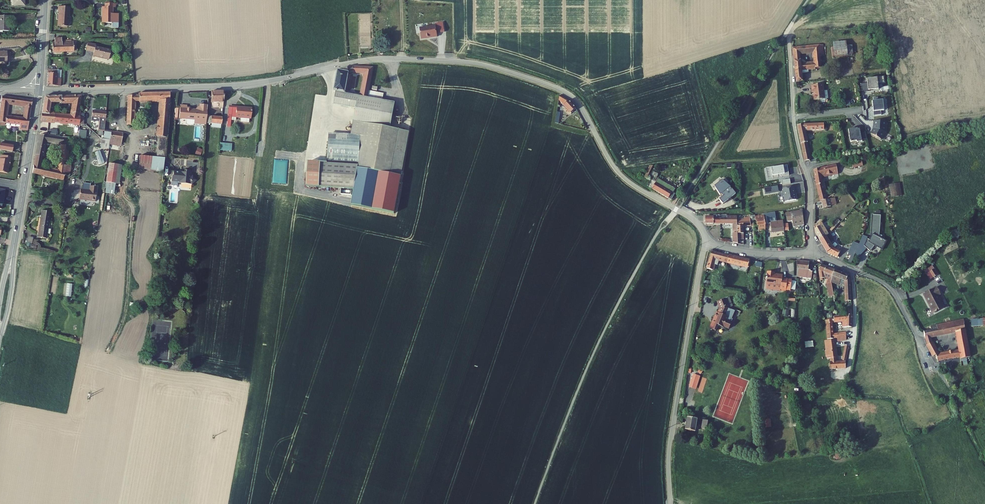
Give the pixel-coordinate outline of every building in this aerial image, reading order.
[(101,19),(111,19),(111,24),(117,23),(116,9),(110,9),(110,3),(113,3),(112,0),(102,0),(102,3),(100,3),(101,19)] [(59,10),(58,25),(69,25),(70,6),(58,6),(58,10),(59,10)] [(0,12),(0,29),(3,29),(3,28),(8,27),(7,20),(10,20),(9,12),(0,12)] [(427,39),(427,38),(430,38),(438,37),(436,26),(420,28),(422,40),(427,39)] [(61,42),(61,39),(52,40),(52,42),(50,43),(51,52),(62,51),(61,42)] [(74,50),(73,41),(61,42),(62,51),(74,50)] [(96,55),(114,57),(114,47),(97,45),(98,44),(90,43),(89,50),(97,51),(96,55)] [(817,68),(822,68),(822,60),(821,57),(820,45),(793,48),(797,82),(803,82),(802,74),(807,74),(807,70),(816,69),(817,68)] [(860,45),(839,47),(839,56),(860,54),(860,45)] [(12,60),(11,49),(0,50),(0,61),(12,60)] [(65,77),(59,77),(59,65),(50,65),(49,84),(64,84),(65,77)] [(338,70),(334,91),(336,91),(346,93),(349,72),(366,73),(361,96),(368,97),(369,90),(374,67),(352,67),(338,70)] [(860,83),(861,92),(868,91),(868,90),(878,89),(877,77),(867,78),(868,82),(860,83)] [(829,98),(830,97),(829,89),(825,90),(825,84),(812,85),(813,92),(814,92),(815,95),(814,95),(814,100),(820,99),(821,103),(826,103),(826,102),(829,98)] [(384,93),(369,90),(368,97),(361,96),(346,93),(336,91),(334,105),(356,108),(351,134),(361,136),(359,165),(359,168),(402,176),(410,131),(391,127),(396,102),(383,100),(384,93)] [(225,92),(213,92),(212,103),(220,103),(220,108),(223,108),(225,92)] [(170,93),(140,93),(140,95),(140,101),(159,101),(158,103),(161,103),(157,157),(157,158),(165,159),(170,93)] [(81,95),(61,96),(61,103),(74,103),(73,116),(80,117),(81,110),(79,110),(81,95)] [(136,95),(129,96),(128,125),(134,126),(136,101),(136,95)] [(560,95),(559,95),(559,101),(570,113),(576,109),(575,107),(569,101),(568,99),(560,95)] [(3,96),(0,119),(0,123),(21,126),(20,130),(28,131),(31,114),(25,114),(24,120),(8,117),(9,104),(24,106),(23,108),(26,108),(26,109),(32,110),(33,102),(3,96)] [(56,96),(44,96),(40,121),(54,123),(55,115),(55,112),(51,112),(51,109),(55,110),(55,103),(56,103),(56,96)] [(872,101),(874,116),(882,115),(881,111),(884,110),(883,100),(872,101)] [(208,106),(200,105),(200,107),(196,110),(188,110),(188,106),(181,106),(180,119),(196,120),(195,124),(206,125),(206,123),(207,116),(208,106)] [(253,109),(233,107),(233,109),(233,115),(229,115),(228,127),(232,128),(233,117),(241,118),(250,119),(252,119),(253,109)] [(107,112),(93,111),(92,117),(94,117),(100,118),(100,122),(98,135),(102,135),(103,131),(105,131),(107,112)] [(73,116),(55,115),(54,123),(80,125),(80,117),(73,116)] [(887,121),(875,121),(874,126),(875,126),(875,129),(875,130),(874,129),(872,134),(883,140),(886,132),(887,121)] [(824,123),(797,125),(806,162),(813,160),(808,142),(809,142),(807,130),(825,129),(824,123)] [(867,138),(865,130),(860,131),(859,127),(855,128),(854,126),(848,128),(850,141),(857,140),(857,141),(862,140),(862,139),(867,138)] [(124,133),(105,131),(104,139),(111,140),(110,145),(122,147),(124,133)] [(351,134),(329,133),(327,163),(320,163),(318,187),(354,189),(359,168),(359,165),(361,136),(351,134)] [(60,138),(40,135),(36,156),(44,157),(46,142),(62,144),(60,161),(66,162),(67,162),(70,145),(68,145),(69,138),(63,137),(64,138),(60,138)] [(109,149),(110,145),(111,140),(104,139),(102,139),(101,148),(109,149)] [(232,144),(220,143),(219,151),(232,152),(232,144)] [(0,144),(0,150),(11,152),(13,152),(14,146),(0,144)] [(104,163),(101,151),(96,152),(100,164),(104,163)] [(1,155),(0,159),(0,172),(8,173),(9,165),(10,165),(11,161),(10,161),(10,157),(1,155)] [(157,157),(140,155),(139,168),(164,171),(165,159),(157,158),(157,157)] [(43,162),(35,160),(32,173),(42,175),(43,167),(42,167),(43,162)] [(856,163),(849,164),(850,171),(857,169),(856,163)] [(119,166),(110,164),(106,194),(114,194),(116,184),(120,185),(123,167),(119,166)] [(651,164),(645,178),(647,178),(653,165),(651,164)] [(60,171),(48,169),(46,176),(64,180),(65,177),(70,177),(71,166),(66,166),(60,165),(60,171)] [(766,168),(768,176),(773,175),(773,179),(779,178),(778,175),(781,175),(781,177),(789,175),(788,165),(777,167),(777,166),(766,168)] [(836,166),(813,170),(815,185),(819,201),(821,201),(825,200),(822,185),(821,177),(831,175),(831,176),(838,175),(836,166)] [(184,169),(174,168),(174,173),(173,173),(172,182),(178,183),(178,180),(192,181),(196,177),(193,173),(192,173),(192,168),(186,168),(184,169)] [(651,185),(650,186),(671,201),(676,193),(674,192),(678,187),(674,185),(671,190),(663,186),(665,182),(659,178),(657,181),(655,179),(654,181),(655,181),(653,185),(651,185)] [(79,200),(95,203),(97,188),(90,187),(89,191),(80,190),(79,200)] [(783,191),(784,196),(785,196),(786,202),(797,200),(796,193),(795,194),(795,191),(794,187),(783,189),(784,191),(783,191)] [(823,208),(830,206),(828,198),(825,200),(821,201),(823,208)] [(782,220),(784,230),(788,230),(787,221),(792,220),(799,219),(803,218),(802,209),(799,209),(799,211),(785,214),(786,219),(782,220)] [(51,213),(42,211),(38,237),(47,239),(51,213)] [(768,213),(764,214),(764,215),(765,224),(770,223),(771,230),(770,231),(770,232),(784,230),(782,220),(774,222),(773,219),(769,220),(768,213)] [(720,214),(714,214),(714,216),(706,216),(706,223),(720,223),(720,217),(720,214)] [(728,217),(720,217),(720,223),(733,223),(733,233),(734,233),(734,242),(737,243),(737,233),(737,226),(737,225),(737,215),(735,214),(734,214),(734,215),(728,215),(728,217)] [(747,217),(739,218),(739,225),(737,225),(737,226),(737,233),(743,233),(743,226),(753,225),(753,214),(747,214),(747,217)] [(879,215),(869,214),(868,240),(861,237),(857,247),(865,250),(866,248),(869,251),(873,246),(880,249),(884,241),(879,238),(880,235),(878,234),(878,229),(879,223),(878,222),(879,215)] [(764,215),(755,216),(755,221),(757,221),(757,225),(759,225),(759,229),(765,230),(765,224),(764,215)] [(819,222),(814,225),(815,234),(818,239),(829,234),(828,233),(826,233),(819,222)] [(830,237),(829,234),(818,239),(825,252),(837,257),(839,251),(833,248),(835,246),(831,240),(828,242),(826,239),(830,237)] [(729,255),(712,251),(707,268),(711,269),(712,270),(714,263),(717,264),(718,259),(727,261),(729,255)] [(732,261),(747,265),(749,259),(734,255),(732,261)] [(809,261),(796,260),(796,279),(800,279),(800,276),(810,278),(811,270),(808,269),(809,261)] [(832,284),(832,280),(834,270),(821,264),(819,270),(820,282),(825,282),(832,284)] [(929,281),(938,276),(933,266),(924,271),(929,281)] [(848,275),(834,270),(832,280),(837,281),(838,282),(839,281),(845,284),(846,301),(850,301),(850,282),(847,278),(848,275)] [(787,279),(781,278),(782,275),(774,275),(774,273),(766,272),(765,285),(780,286),(780,290),(786,290),(786,287),(790,288),(790,280),(787,279)] [(936,288),(923,295),(933,314),(944,308),(938,297),(940,296),(936,288)] [(730,307),(727,298),(719,301),(722,307),(719,312),(718,311),(713,322),(719,324),(718,326),(722,327),(724,327),(725,326),(729,327),(733,318),(732,317),(736,309),(730,307)] [(843,315),(844,315),(851,314),(851,306),(842,306),(843,315)] [(843,315),(833,316),(832,319),(833,321),(842,320),(841,327),(851,327),(851,314),(844,315),(843,315)] [(971,319),(973,326),(984,325),(984,317),(971,319)] [(835,338),(846,337),(846,332),(834,334),(832,334),(831,319),(822,320),(822,323),(825,323),(827,339),(835,338)] [(966,337),(963,321),(963,319),(930,327),(930,328),(931,331),(923,332),(925,339),(931,337),(956,333),(959,351),(938,355),(932,344),(927,345),(933,357),(935,356),(937,360),(956,357),(956,359),(970,357),(967,342),(966,337)] [(827,340),(824,340),(825,350),(826,350),(827,359),(829,359),(830,362),(829,362),(830,369),(837,369),(845,368),(844,361),(848,346),(844,345),(841,361),(836,362),(833,340),(827,340)] [(837,369),(830,369),(830,378),(838,378),(837,369)] [(697,389),(701,376),(693,374),(689,387),(697,389)] [(697,419),(687,417),(685,431),(696,432),(697,419)]
